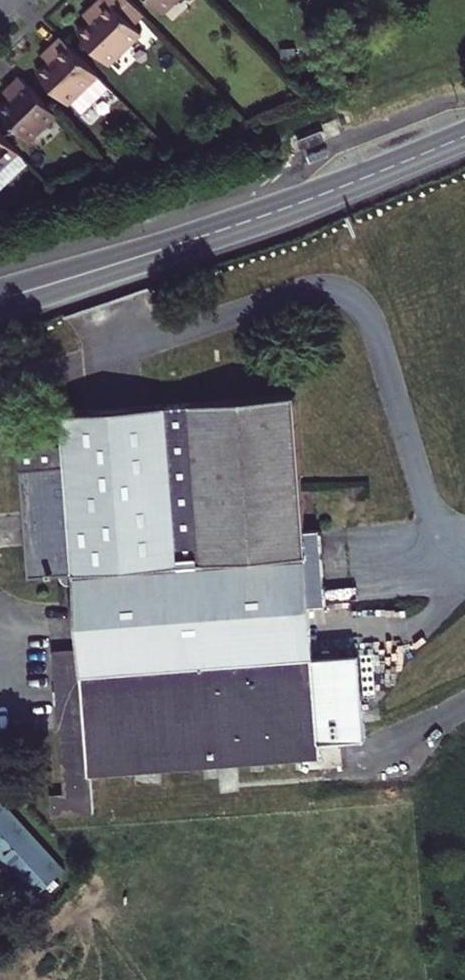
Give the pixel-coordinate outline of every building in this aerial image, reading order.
[(144,14),(131,0),(101,0),(94,6),(100,13),(91,21),(79,33),(109,64),(142,33),(133,24),(144,14)] [(176,0),(152,0),(164,12),(176,0)] [(91,21),(100,13),(94,6),(85,15),(91,21)] [(79,115),(109,86),(62,37),(50,48),(53,52),(46,58),(49,62),(38,72),(79,115)] [(46,58),(53,52),(50,48),(43,55),(46,58)] [(57,115),(21,77),(10,87),(13,91),(8,95),(11,98),(0,109),(0,110),(29,141),(57,115)] [(18,152),(0,133),(0,170),(18,152)] [(318,143),(315,134),(289,143),(293,152),(318,143)] [(119,148),(107,154),(114,168),(127,162),(119,148)] [(64,442),(19,445),(29,576),(75,573),(80,649),(55,651),(66,794),(52,795),(54,815),(94,813),(91,775),(321,757),(320,742),(366,739),(359,655),(313,658),(295,395),(62,413),(64,442)] [(36,895),(65,869),(4,801),(0,805),(0,856),(36,895)]
